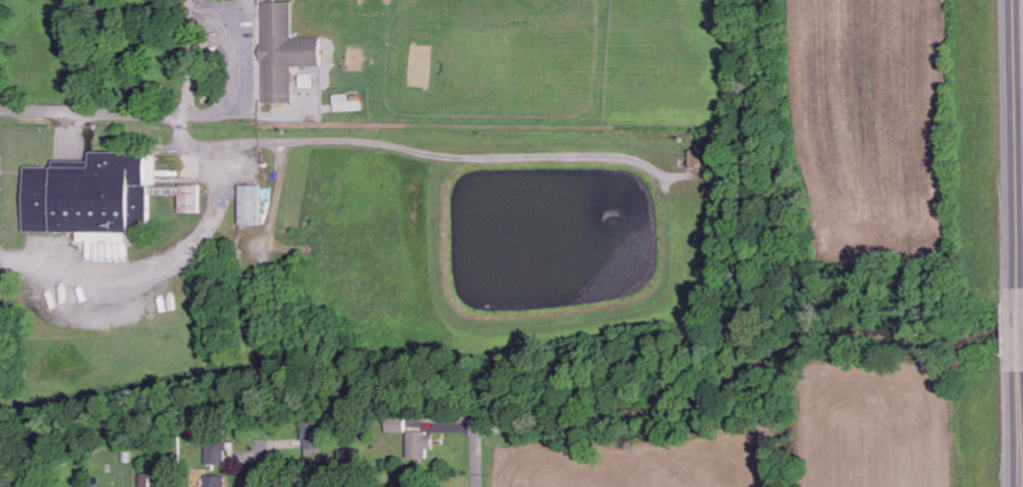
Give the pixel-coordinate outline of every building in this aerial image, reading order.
[(293,103),(293,66),(320,67),(320,38),(292,37),(293,3),(263,2),(262,61),(264,61),(264,103),(293,103)] [(21,231),(77,233),(76,241),(108,242),(108,230),(146,231),(148,184),(156,185),(156,180),(148,180),(149,165),(146,165),(146,154),(88,153),(88,162),(52,161),(52,167),(23,166),(21,231)] [(201,213),(202,185),(180,185),(179,213),(201,213)] [(239,185),(239,224),(259,225),(260,185),(239,185)] [(387,416),(386,433),(407,433),(408,416),(387,416)] [(408,459),(427,459),(427,450),(432,450),(432,433),(408,433),(408,459)] [(207,464),(217,465),(217,475),(226,475),(227,443),(207,442),(207,464)] [(230,476),(207,476),(207,486),(230,486),(230,476)]
